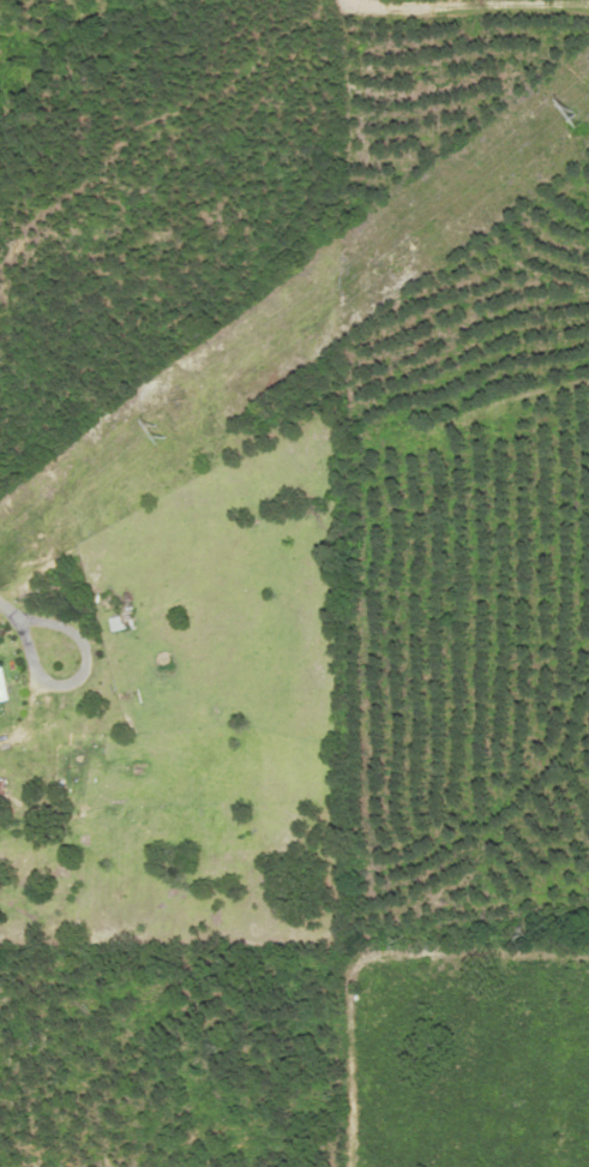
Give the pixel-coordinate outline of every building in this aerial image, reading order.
[(137,630),(136,616),(114,619),(115,632),(137,630)] [(11,703),(6,671),(0,672),(0,704),(11,703)]
